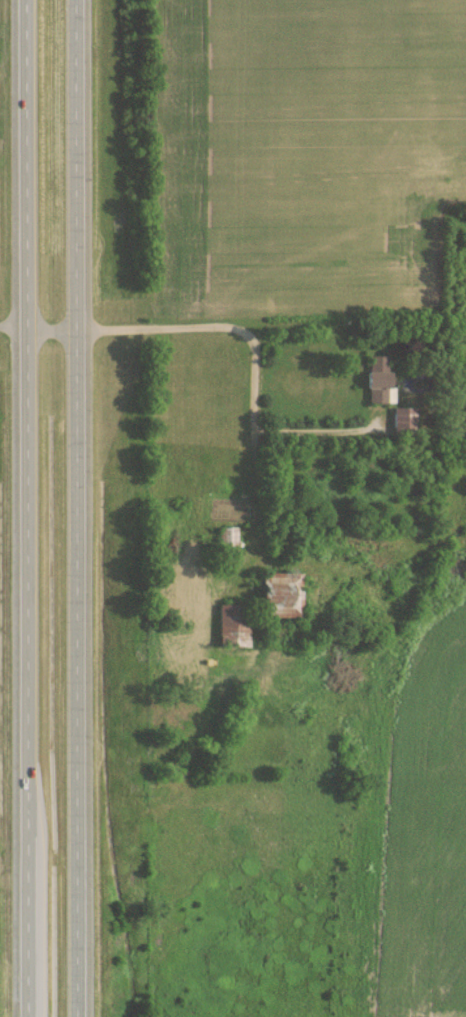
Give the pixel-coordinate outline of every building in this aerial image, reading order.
[(385,403),(386,356),(367,355),(366,403),(385,403)] [(413,428),(412,407),(391,408),(392,428),(413,428)] [(298,617),(298,596),(295,596),(296,574),(260,573),(259,606),(265,606),(265,616),(298,617)] [(245,625),(238,625),(238,604),(216,604),(218,645),(245,644),(245,625)]
